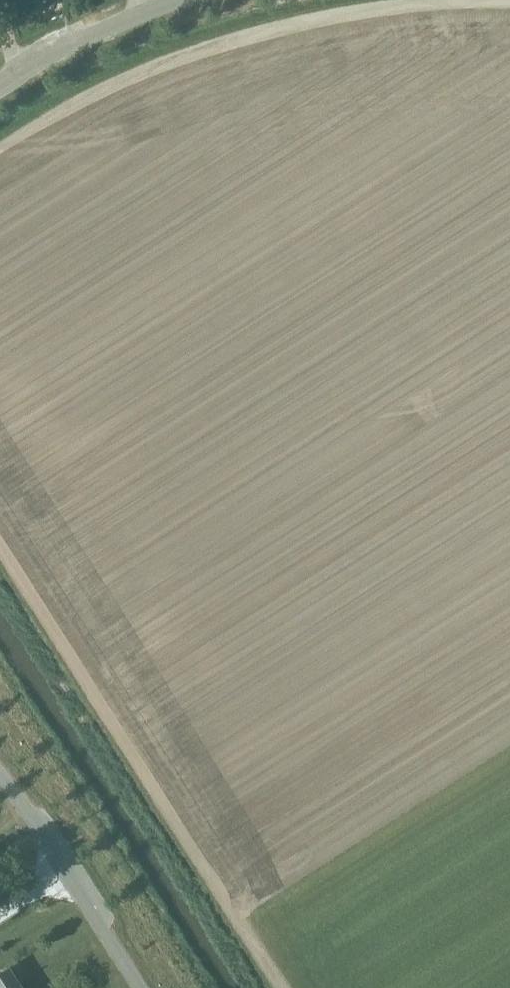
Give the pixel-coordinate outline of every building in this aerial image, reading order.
[(10,967),(0,973),(0,987),(23,987),(10,967)]
